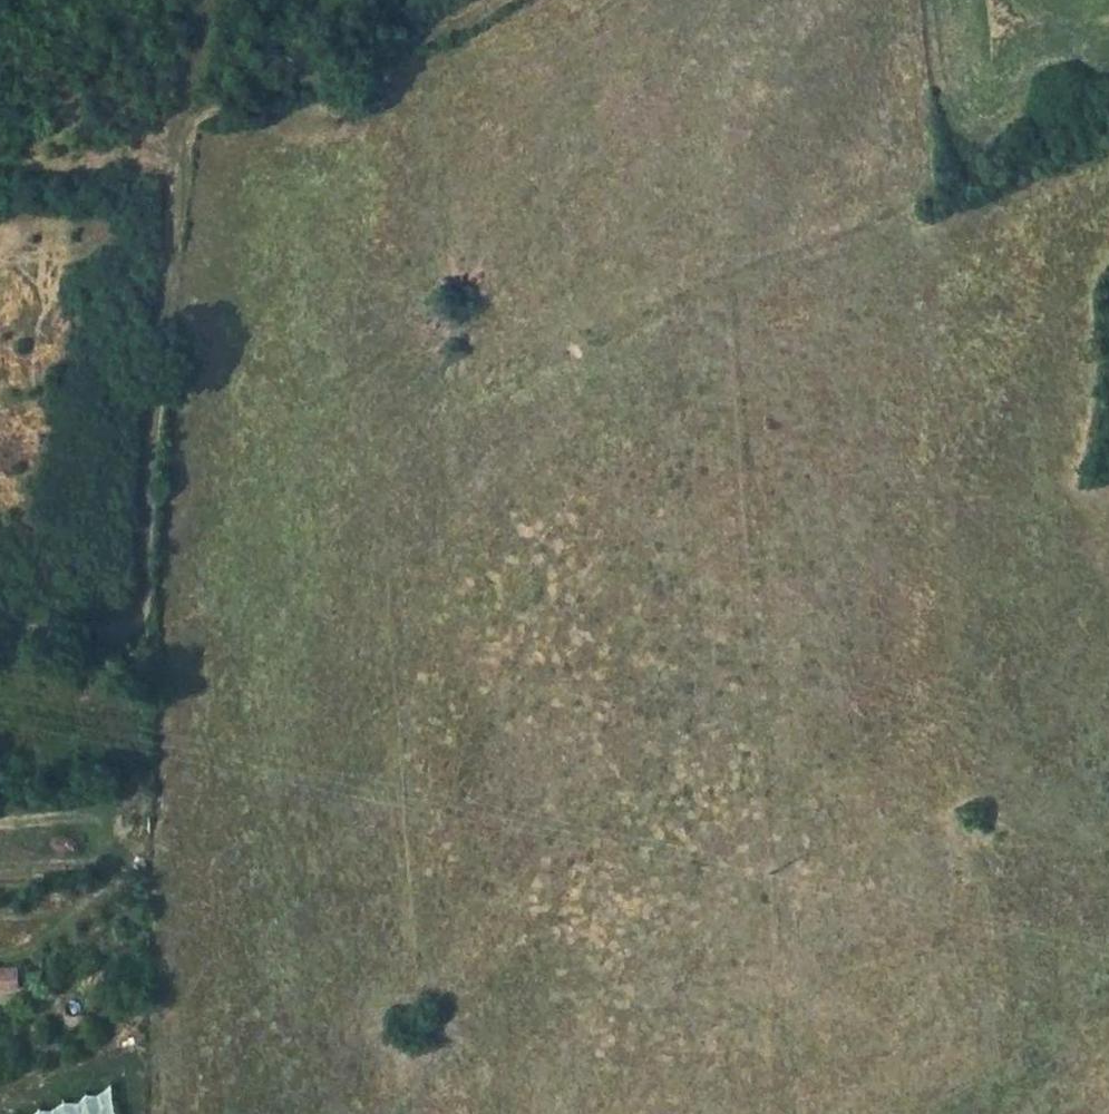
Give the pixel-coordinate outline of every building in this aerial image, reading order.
[(18,993),(17,966),(0,967),(0,994),(18,993)]
